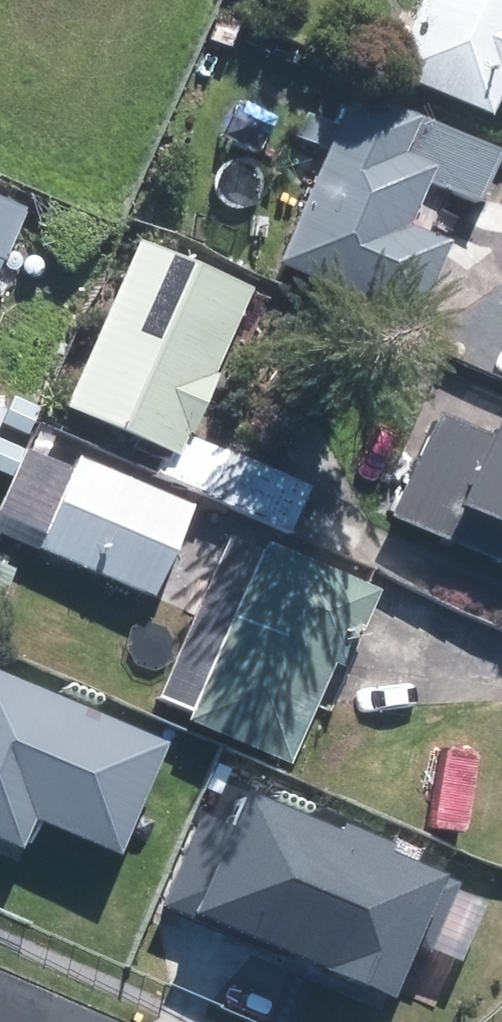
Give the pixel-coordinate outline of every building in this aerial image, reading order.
[(395,74),(497,117),(501,104),(501,0),(426,0),(395,74)] [(501,167),(501,150),(359,89),(284,261),(422,320),(456,240),(416,223),(435,180),(487,202),(501,167)] [(5,260),(11,263),(32,210),(0,198),(0,272),(5,260)] [(257,286),(145,238),(71,407),(185,456),(195,433),(201,436),(227,376),(219,373),(257,286)] [(0,404),(0,433),(10,409),(0,404)] [(497,435),(440,412),(398,517),(501,559),(501,422),(497,435)] [(199,503),(85,454),(44,548),(158,597),(199,503)] [(195,718),(297,759),(338,659),(352,665),(384,587),(272,541),(268,549),(234,535),(169,695),(200,707),(195,718)] [(12,730),(39,740),(59,686),(0,663),(0,761),(12,730)] [(184,763),(125,904),(228,947),(240,920),(330,958),(378,844),(184,763)]
